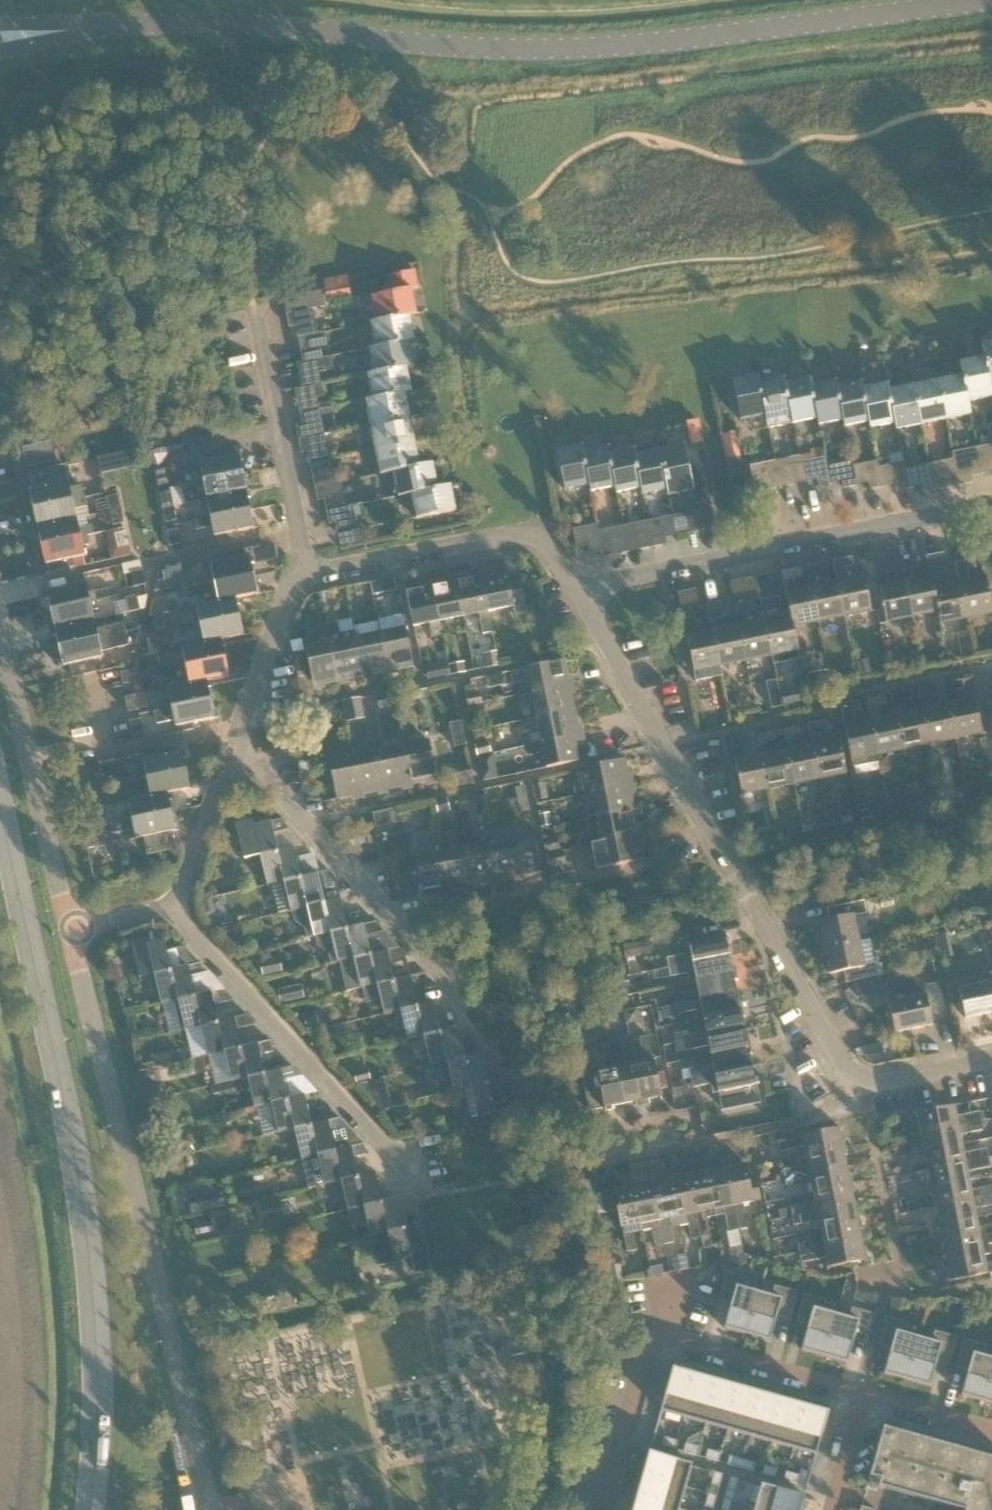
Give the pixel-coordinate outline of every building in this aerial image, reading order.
[(376,321),(410,315),(416,313),(411,289),(418,288),(415,269),(387,275),(391,292),(371,296),(376,321)] [(328,276),(329,297),(354,296),(352,275),(328,276)] [(297,336),(317,332),(312,308),(287,313),(289,327),(295,326),(297,336)] [(374,347),(407,341),(414,339),(410,315),(376,321),(369,322),(374,347)] [(324,331),(317,332),(297,336),(300,350),(327,345),(324,331)] [(991,383),(991,341),(990,335),(980,337),(984,356),(986,355),(991,383)] [(373,373),(406,367),(412,366),(407,341),(374,347),(368,348),(373,373)] [(330,355),(322,357),(296,362),(299,376),(333,369),(330,355)] [(968,402),(991,397),(991,390),(991,383),(986,355),(984,356),(959,361),(962,375),(968,402)] [(371,400),(405,393),(411,392),(406,367),(373,373),(366,375),(371,400)] [(740,418),(766,413),(760,382),(758,375),(733,380),(740,418)] [(962,375),(938,380),(946,419),(971,414),(968,402),(962,375)] [(769,426),(793,421),(785,383),(784,377),(760,382),(766,413),(769,426)] [(793,421),(818,416),(811,385),(810,378),(785,383),(793,421)] [(819,423),(844,418),(837,386),(836,380),(811,385),(818,416),(819,423)] [(921,424),(946,419),(938,380),(913,385),(921,424)] [(845,425),(870,420),(863,388),(862,381),(837,386),(844,418),(845,425)] [(323,397),(321,383),(294,388),(297,402),(323,397)] [(871,427),(894,422),(896,422),(890,390),(888,383),(863,388),(870,420),(871,427)] [(896,429),(921,424),(913,385),(890,390),(896,422),(894,422),(896,429)] [(409,417),(405,393),(371,400),(364,401),(369,425),(409,417)] [(374,450),(414,441),(409,417),(369,425),(374,450)] [(694,444),(707,442),(704,418),(691,420),(694,444)] [(298,439),(324,434),(322,421),(295,426),(298,439)] [(733,433),(721,435),(723,444),(735,441),(733,433)] [(327,447),(324,434),(298,439),(300,452),(327,447)] [(197,482),(242,473),(240,461),(244,460),(242,453),(225,457),(220,435),(189,442),(193,464),(200,463),(202,472),(179,477),(181,486),(197,482)] [(184,449),(182,438),(149,444),(151,455),(184,449)] [(419,465),(414,441),(374,450),(379,473),(393,470),(419,465)] [(656,443),(658,449),(659,449),(667,489),(666,489),(667,495),(694,490),(693,481),(685,444),(669,448),(667,441),(656,443)] [(27,466),(55,460),(51,443),(23,450),(27,466)] [(991,443),(977,446),(983,472),(991,470),(991,449),(991,443)] [(582,451),(583,450),(582,444),(556,449),(564,488),(588,483),(589,483),(582,451)] [(590,490),(613,485),(615,484),(608,452),(609,452),(608,445),(583,450),(582,451),(589,483),(588,483),(590,490)] [(634,447),(609,452),(608,452),(615,484),(613,485),(615,492),(639,487),(641,486),(634,454),(635,454),(634,447)] [(641,494),(666,489),(667,489),(659,449),(658,449),(635,454),(634,454),(641,486),(639,487),(641,494)] [(973,481),(967,455),(954,458),(959,484),(973,481)] [(831,482),(826,456),(812,458),(818,485),(831,482)] [(787,457),(775,459),(780,486),(793,483),(787,457)] [(857,484),(852,458),(838,461),(844,487),(857,484)] [(768,488),(780,486),(775,459),(762,462),(768,488)] [(99,463),(102,474),(105,488),(115,485),(112,472),(110,460),(99,463)] [(883,486),(878,460),(864,463),(870,488),(883,486)] [(930,463),(935,489),(948,487),(943,460),(930,463)] [(909,487),(903,461),(890,464),(896,490),(909,487)] [(411,493),(438,488),(432,462),(419,465),(393,470),(398,496),(411,493)] [(935,489),(930,463),(916,465),(922,492),(935,489)] [(31,498),(33,509),(84,497),(82,488),(70,491),(65,467),(29,475),(30,480),(23,482),(27,499),(31,498)] [(169,483),(166,469),(155,471),(158,485),(169,483)] [(314,487),(340,482),(338,469),(312,474),(314,487)] [(245,485),(242,473),(197,482),(198,491),(205,490),(207,500),(250,491),(249,484),(245,485)] [(704,479),(693,481),(694,490),(697,502),(708,500),(704,479)] [(340,482),(314,487),(317,500),(343,495),(340,482)] [(451,485),(438,488),(411,493),(417,518),(456,510),(451,485)] [(250,491),(207,500),(209,508),(202,509),(204,519),(250,510),(248,498),(251,497),(250,491)] [(163,509),(174,506),(171,492),(160,494),(163,509)] [(111,511),(121,509),(117,495),(108,497),(111,511)] [(32,522),(34,528),(76,518),(74,510),(87,507),(84,497),(33,509),(36,521),(32,522)] [(708,500),(697,502),(702,529),(715,526),(710,499),(708,500)] [(355,518),(355,517),(361,516),(358,503),(352,505),(326,510),(329,524),(355,518)] [(174,506),(163,509),(166,523),(177,521),(174,506)] [(121,509),(111,511),(114,525),(124,523),(121,509)] [(252,522),(250,510),(204,519),(194,521),(196,530),(212,527),(214,537),(257,529),(256,522),(252,522)] [(647,519),(653,546),(667,543),(661,516),(647,519)] [(39,535),(42,546),(87,536),(85,527),(78,529),(76,518),(34,528),(35,536),(39,535)] [(653,546),(647,519),(635,522),(640,549),(653,546)] [(603,548),(597,523),(584,525),(590,551),(603,548)] [(628,550),(623,524),(610,527),(615,553),(628,550)] [(181,550),(178,529),(168,531),(171,552),(181,550)] [(129,546),(126,532),(116,534),(119,549),(129,546)] [(89,545),(87,536),(42,546),(44,558),(41,559),(44,573),(74,567),(84,564),(82,557),(85,557),(82,546),(89,545)] [(947,565),(945,552),(926,556),(931,579),(937,612),(940,623),(966,618),(959,586),(943,589),(940,576),(949,574),(947,565)] [(205,577),(207,585),(253,575),(252,573),(250,564),(254,564),(252,556),(250,557),(249,557),(248,558),(247,553),(211,560),(212,565),(209,565),(203,566),(205,577)] [(833,561),(838,584),(845,617),(872,611),(865,578),(849,582),(846,568),(854,567),(852,557),(833,561)] [(937,612),(931,579),(916,582),(913,569),(921,567),(919,558),(900,562),(905,584),(912,617),(937,612)] [(959,586),(966,618),(991,613),(985,581),(969,584),(966,571),(974,569),(972,560),(955,563),(959,586)] [(145,584),(139,561),(122,565),(125,574),(130,573),(134,587),(145,584)] [(819,622),(845,617),(838,584),(830,586),(826,563),(807,567),(812,589),(819,622)] [(912,617),(905,584),(888,587),(885,574),(894,572),(893,563),(874,567),(886,622),(912,617)] [(159,568),(154,592),(173,587),(170,574),(168,566),(159,568)] [(480,572),(488,610),(513,605),(515,614),(526,612),(519,576),(508,578),(505,567),(480,572)] [(787,594),(791,618),(794,628),(819,622),(812,589),(796,593),(794,579),(802,577),(800,568),(782,572),(787,594)] [(488,610),(480,572),(456,577),(463,615),(478,612),(482,634),(492,632),(488,610)] [(755,577),(765,623),(771,656),(798,651),(794,628),(791,618),(776,621),(773,607),(781,605),(779,596),(787,594),(782,572),(755,577)] [(217,602),(239,597),(259,593),(258,588),(256,588),(253,575),(207,585),(188,589),(190,597),(201,595),(203,604),(217,602)] [(463,615),(456,577),(431,582),(439,620),(463,615)] [(739,628),(746,661),(771,656),(765,623),(750,626),(747,612),(756,611),(754,602),(747,603),(742,579),(729,582),(739,628)] [(439,620),(431,582),(406,587),(413,625),(429,622),(432,636),(442,634),(439,620)] [(49,598),(52,610),(96,600),(94,593),(87,594),(85,584),(43,593),(44,599),(49,598)] [(701,613),(696,589),(678,593),(694,672),(696,680),(722,675),(720,666),(714,633),(698,637),(695,623),(703,621),(701,613)] [(137,598),(136,595),(125,598),(128,612),(144,608),(147,595),(137,598)] [(191,618),(193,626),(238,617),(236,605),(241,604),(239,597),(217,602),(203,604),(195,606),(197,616),(191,618)] [(158,614),(163,613),(170,611),(167,598),(155,600),(158,614)] [(714,633),(720,666),(746,661),(739,628),(724,631),(721,617),(729,616),(727,607),(723,608),(721,599),(707,602),(714,633)] [(51,629),(93,620),(91,613),(98,611),(96,600),(52,610),(54,622),(50,623),(51,629)] [(163,613),(158,614),(149,616),(145,633),(166,628),(163,613)] [(203,643),(224,639),(246,634),(245,629),(241,630),(238,617),(193,626),(195,635),(201,634),(203,643)] [(363,676),(356,637),(354,630),(352,619),(337,622),(326,624),(330,642),(338,681),(363,676)] [(57,635),(59,647),(126,632),(124,623),(95,629),(93,620),(51,629),(53,636),(57,635)] [(379,632),(387,671),(414,666),(405,627),(379,632)] [(126,632),(59,647),(62,659),(58,660),(59,667),(69,665),(72,677),(96,672),(93,659),(101,658),(99,648),(105,646),(106,650),(137,643),(140,629),(126,632)] [(356,637),(363,676),(387,671),(379,632),(356,637)] [(149,654),(157,652),(160,652),(157,638),(146,640),(149,654)] [(224,639),(203,643),(180,648),(183,659),(176,660),(178,668),(224,658),(222,647),(226,646),(224,639)] [(330,642),(305,647),(313,686),(338,681),(330,642)] [(972,655),(970,644),(959,646),(961,657),(972,655)] [(937,651),(934,655),(936,662),(946,659),(943,649),(937,651)] [(500,665),(496,650),(483,653),(486,668),(500,665)] [(157,652),(149,654),(145,655),(148,669),(160,667),(157,652)] [(302,655),(294,657),(296,669),(304,668),(302,655)] [(224,658),(178,668),(180,678),(187,677),(188,684),(210,679),(232,675),(231,671),(227,672),(224,658)] [(517,696),(532,693),(531,691),(570,683),(564,658),(526,666),(530,683),(515,686),(517,696)] [(867,661),(855,663),(856,673),(869,670),(867,661)] [(465,673),(464,662),(448,665),(450,675),(465,673)] [(446,663),(427,667),(429,678),(449,674),(446,663)] [(853,665),(843,667),(845,677),(855,675),(853,665)] [(129,682),(131,670),(119,673),(122,684),(129,682)] [(304,670),(297,672),(299,682),(306,680),(304,670)] [(831,683),(828,671),(807,674),(809,687),(831,683)] [(943,683),(947,705),(949,705),(955,739),(982,734),(975,700),(958,703),(955,689),(963,688),(964,692),(974,689),(972,677),(943,683)] [(140,694),(154,691),(151,678),(135,682),(133,693),(133,695),(140,694)] [(165,709),(210,699),(208,687),(212,686),(210,679),(188,684),(167,688),(169,699),(163,700),(165,709)] [(766,682),(771,709),(782,707),(776,680),(766,682)] [(531,691),(532,693),(537,716),(575,708),(570,683),(531,691)] [(923,710),(929,744),(955,739),(949,705),(947,705),(933,708),(930,695),(937,693),(935,684),(917,688),(922,710),(923,710)] [(468,707),(482,704),(480,693),(475,694),(474,685),(464,687),(468,707)] [(790,690),(780,693),(783,706),(793,704),(790,690)] [(903,750),(929,744),(923,710),(922,710),(906,713),(903,700),(912,699),(910,690),(890,693),(895,716),(896,715),(903,750)] [(394,706),(391,692),(376,695),(379,709),(394,706)] [(140,694),(133,695),(124,697),(127,712),(140,710),(139,707),(143,706),(140,694)] [(864,699),(869,721),(870,721),(877,755),(903,750),(896,715),(895,716),(880,719),(877,706),(885,704),(883,695),(864,699)] [(361,698),(344,701),(344,702),(346,709),(347,718),(364,714),(362,706),(361,698)] [(210,699),(165,709),(154,711),(157,724),(168,722),(167,717),(173,716),(175,727),(218,718),(217,711),(213,711),(210,699)] [(343,718),(338,700),(320,705),(324,723),(343,718)] [(839,704),(851,760),(852,767),(878,762),(877,755),(870,721),(869,721),(854,724),(851,711),(860,709),(858,700),(839,704)] [(485,716),(482,704),(468,707),(470,719),(485,716)] [(580,733),(575,708),(537,716),(542,741),(580,733)] [(130,722),(133,736),(134,741),(145,739),(141,719),(130,722)] [(812,746),(819,780),(846,774),(839,740),(832,742),(829,728),(828,728),(826,720),(807,723),(812,746)] [(819,780),(812,746),(797,749),(794,735),(801,734),(800,725),(781,728),(786,751),(787,751),(794,785),(819,780)] [(787,751),(786,751),(771,754),(768,741),(776,739),(774,730),(756,734),(760,756),(767,790),(794,785),(787,751)] [(464,733),(452,735),(454,747),(466,745),(467,744),(464,733)] [(580,733),(542,741),(527,744),(529,755),(544,752),(547,766),(585,758),(580,733)] [(741,795),(767,790),(760,756),(744,759),(742,746),(750,744),(748,735),(730,739),(741,795)] [(404,745),(412,784),(437,779),(429,740),(404,745)] [(491,753),(488,742),(475,745),(478,756),(491,753)] [(380,750),(388,789),(412,784),(404,745),(380,750)] [(380,750),(355,755),(363,794),(388,789),(380,750)] [(137,772),(139,779),(186,770),(183,759),(187,758),(186,751),(142,760),(144,770),(137,772)] [(492,754),(479,757),(482,768),(491,766),(494,762),(492,754)] [(363,794),(355,755),(330,760),(338,799),(363,794)] [(591,792),(631,783),(625,758),(586,766),(591,792)] [(300,775),(312,772),(310,760),(298,762),(300,775)] [(454,769),(459,788),(478,783),(472,764),(454,769)] [(102,784),(99,769),(88,771),(91,786),(102,784)] [(188,783),(186,770),(139,779),(141,789),(148,787),(150,797),(171,793),(192,788),(191,783),(188,783)] [(548,798),(545,783),(532,786),(535,800),(548,798)] [(597,816),(636,808),(631,783),(591,792),(578,794),(583,819),(597,816)] [(949,800),(946,789),(939,790),(941,801),(949,800)] [(96,808),(99,808),(106,806),(103,793),(93,795),(96,808)] [(125,821),(172,812),(169,800),(173,799),(171,793),(150,797),(128,802),(130,812),(124,813),(125,821)] [(463,795),(457,796),(460,809),(472,806),(470,794),(463,795)] [(449,811),(447,798),(435,800),(438,813),(449,811)] [(859,822),(856,806),(839,810),(842,825),(859,822)] [(602,841),(641,833),(636,808),(597,816),(602,841)] [(872,818),(870,808),(858,811),(861,821),(872,818)] [(125,821),(110,824),(112,833),(126,830),(128,841),(179,830),(178,824),(174,825),(172,812),(125,821)] [(552,824),(550,812),(538,815),(541,827),(552,824)] [(253,820),(236,824),(236,825),(240,841),(238,853),(243,854),(244,858),(260,854),(267,884),(270,883),(284,880),(277,851),(273,833),(285,831),(282,819),(270,822),(269,816),(253,820)] [(104,831),(93,833),(91,828),(83,830),(87,850),(95,848),(107,845),(104,831)] [(533,833),(491,842),(499,880),(541,872),(537,851),(533,833)] [(641,833),(602,841),(591,843),(597,869),(646,858),(641,833)] [(560,850),(557,836),(543,839),(545,853),(560,850)] [(467,847),(474,885),(499,880),(491,842),(467,847)] [(284,880),(270,883),(276,913),(290,910),(291,910),(293,909),(307,906),(300,877),(296,857),(308,854),(306,844),(294,847),(277,851),(284,880)] [(474,885),(467,847),(442,852),(449,890),(474,885)] [(425,895),(449,890),(442,852),(405,859),(409,880),(421,878),(425,895)] [(307,906),(293,909),(296,920),(306,928),(308,937),(316,935),(332,931),(324,902),(320,883),(332,880),(336,877),(337,876),(330,870),(300,877),(307,906)] [(212,884),(206,883),(200,897),(201,899),(218,895),(217,889),(212,884)] [(954,897),(942,899),(944,911),(956,909),(954,897)] [(211,898),(204,900),(207,913),(214,911),(211,898)] [(332,931),(316,935),(319,946),(329,953),(331,963),(339,961),(355,957),(347,928),(341,898),(324,902),(332,931)] [(826,948),(860,941),(855,915),(867,912),(865,899),(831,906),(834,919),(820,922),(826,948)] [(931,912),(927,918),(928,925),(940,923),(938,911),(931,912)] [(355,957),(339,961),(346,990),(362,987),(377,983),(371,954),(366,935),(379,932),(376,921),(364,924),(347,928),(355,957)] [(162,1003),(178,999),(172,969),(165,941),(162,930),(149,933),(150,939),(132,943),(140,977),(155,974),(162,1003)] [(668,966),(729,954),(727,943),(730,942),(729,936),(689,944),(691,954),(667,958),(668,966)] [(641,955),(638,941),(623,945),(626,958),(641,955)] [(860,941),(826,948),(831,972),(845,970),(847,982),(880,975),(877,963),(865,965),(860,941)] [(377,983),(362,987),(365,1003),(381,999),(384,1013),(401,1009),(395,979),(390,961),(409,957),(401,947),(389,950),(387,950),(371,954),(377,983)] [(689,982),(696,981),(737,973),(735,967),(732,967),(729,954),(668,966),(671,977),(687,973),(689,982)] [(940,971),(937,957),(926,959),(929,973),(940,971)] [(280,959),(259,963),(262,975),(282,970),(280,959)] [(188,966),(172,969),(178,999),(185,1029),(200,1025),(194,996),(193,988),(190,976),(203,973),(200,963),(188,966)] [(926,981),(924,970),(895,976),(892,991),(894,1002),(890,1003),(895,1032),(934,1025),(931,1011),(945,1009),(940,982),(926,985),(926,981)] [(960,989),(966,1018),(991,1013),(991,972),(989,972),(991,983),(960,989)] [(674,995),(676,1003),(737,991),(734,980),(738,979),(737,973),(696,981),(698,990),(674,995)] [(424,1035),(418,1005),(411,976),(395,979),(401,1009),(408,1039),(424,1035)] [(304,998),(302,985),(278,990),(280,1003),(304,998)] [(211,992),(194,996),(200,1025),(207,1055),(224,1051),(217,1022),(213,1004),(234,1000),(224,989),(211,992)] [(702,1009),(703,1018),(744,1010),(743,1003),(739,1004),(737,991),(676,1003),(678,1014),(702,1009)] [(621,999),(603,1001),(605,1014),(623,1012),(621,999)] [(434,1001),(418,1005),(424,1035),(431,1064),(436,1063),(439,1062),(447,1060),(441,1031),(436,1009),(434,1001)] [(675,1003),(666,1005),(668,1017),(678,1016),(675,1003)] [(674,1043),(683,1041),(744,1029),(742,1017),(745,1016),(744,1010),(703,1018),(705,1027),(672,1034),(674,1043)] [(319,1026),(316,1014),(303,1017),(307,1029),(319,1026)] [(242,1047),(238,1028),(256,1024),(247,1015),(235,1018),(217,1022),(224,1051),(231,1081),(248,1077),(242,1047)] [(447,1060),(439,1062),(442,1078),(445,1080),(448,1081),(452,1081),(452,1080),(454,1090),(465,1088),(471,1087),(464,1057),(458,1027),(441,1031),(447,1060)] [(744,1029),(683,1041),(674,1043),(676,1052),(709,1046),(711,1056),(751,1047),(750,1040),(747,1041),(744,1029)] [(664,1071),(656,1073),(649,1035),(639,1037),(643,1056),(633,1058),(634,1063),(642,1103),(662,1099),(660,1089),(667,1087),(664,1071)] [(242,1047),(248,1077),(255,1107),(271,1103),(264,1074),(260,1054),(273,1051),(270,1041),(242,1047)] [(620,1041),(610,1043),(624,1107),(642,1103),(634,1063),(625,1065),(620,1041)] [(624,1107),(610,1043),(601,1045),(606,1069),(597,1071),(605,1111),(624,1107)] [(873,1054),(871,1046),(862,1047),(862,1048),(864,1055),(864,1056),(865,1056),(873,1054)] [(751,1047),(711,1056),(712,1064),(681,1070),(683,1079),(690,1078),(751,1066),(749,1054),(752,1053),(751,1047)] [(471,1087),(465,1088),(470,1112),(477,1111),(478,1116),(507,1109),(504,1099),(499,1076),(487,1078),(481,1053),(464,1057),(471,1087)] [(278,1132),(294,1128),(287,1099),(283,1080),(303,1075),(295,1066),(264,1074),(271,1103),(278,1132)] [(751,1066),(690,1078),(692,1087),(711,1084),(713,1093),(719,1092),(756,1085),(759,1084),(757,1077),(754,1078),(751,1066)] [(371,1080),(367,1067),(353,1071),(357,1084),(371,1080)] [(682,1093),(680,1080),(670,1082),(673,1095),(682,1093)] [(213,1094),(233,1089),(231,1082),(211,1087),(213,1094)] [(301,1159),(318,1155),(311,1125),(304,1095),(287,1099),(294,1128),(301,1159)] [(913,1113),(917,1133),(982,1120),(981,1111),(957,1116),(955,1105),(913,1113)] [(982,1120),(917,1133),(921,1151),(962,1143),(960,1134),(984,1129),(982,1120)] [(341,1180),(334,1151),(327,1121),(311,1125),(318,1155),(301,1159),(308,1187),(325,1183),(341,1180)] [(805,1156),(846,1147),(845,1141),(841,1142),(838,1129),(777,1141),(780,1152),(803,1147),(805,1156)] [(964,1152),(962,1143),(921,1151),(925,1169),(989,1156),(987,1147),(964,1152)] [(363,1144),(334,1151),(341,1180),(348,1210),(364,1206),(358,1175),(354,1157),(366,1154),(363,1144)] [(847,1154),(846,1147),(805,1156),(807,1165),(783,1170),(785,1180),(846,1167),(844,1155),(847,1154)] [(191,1164),(188,1154),(179,1157),(181,1166),(191,1164)] [(928,1189),(970,1180),(968,1170),(991,1165),(989,1156),(925,1169),(928,1189)] [(737,1165),(726,1167),(739,1229),(747,1228),(743,1203),(761,1200),(755,1174),(748,1176),(744,1160),(736,1162),(737,1165)] [(714,1209),(715,1209),(724,1207),(729,1232),(737,1230),(739,1229),(726,1167),(713,1170),(713,1167),(706,1168),(714,1209)] [(812,1192),(853,1184),(852,1179),(849,1179),(846,1167),(785,1180),(787,1189),(811,1184),(812,1192)] [(716,1215),(715,1209),(714,1209),(706,1168),(700,1170),(700,1172),(689,1175),(701,1237),(709,1236),(705,1218),(716,1215)] [(374,1172),(358,1175),(364,1206),(371,1236),(388,1232),(382,1202),(374,1172)] [(670,1176),(678,1216),(687,1214),(692,1239),(701,1237),(689,1175),(677,1177),(676,1174),(670,1176)] [(678,1216),(670,1176),(662,1177),(663,1180),(652,1182),(665,1245),(674,1243),(669,1218),(678,1216)] [(928,1189),(932,1206),(991,1195),(991,1185),(971,1189),(970,1180),(928,1189)] [(665,1245),(652,1182),(639,1185),(639,1182),(632,1183),(642,1231),(652,1229),(655,1247),(665,1245)] [(642,1231),(632,1183),(627,1185),(627,1188),(614,1190),(614,1191),(603,1194),(606,1213),(618,1211),(622,1226),(627,1251),(637,1249),(633,1233),(642,1231)] [(855,1191),(853,1184),(812,1192),(814,1202),(790,1207),(792,1216),(854,1203),(851,1192),(855,1191)] [(213,1209),(210,1193),(187,1197),(190,1213),(213,1209)] [(932,1206),(936,1225),(977,1216),(976,1207),(991,1204),(991,1195),(932,1206)] [(399,1198),(382,1202),(386,1221),(389,1232),(372,1236),(379,1264),(395,1261),(412,1257),(413,1264),(416,1273),(431,1269),(423,1236),(408,1239),(403,1219),(399,1198)] [(820,1229),(861,1221),(859,1215),(856,1216),(854,1203),(792,1216),(794,1226),(818,1221),(820,1229)] [(213,1232),(210,1215),(194,1219),(197,1235),(213,1232)] [(939,1243),(991,1233),(991,1223),(979,1226),(977,1216),(936,1225),(939,1243)] [(798,1243),(800,1253),(861,1241),(859,1228),(862,1228),(861,1221),(820,1229),(820,1230),(812,1231),(814,1240),(798,1243)] [(985,1253),(990,1252),(988,1242),(991,1242),(991,1233),(939,1243),(943,1262),(985,1253)] [(709,1236),(701,1237),(704,1249),(713,1247),(710,1235),(709,1236)] [(861,1241),(800,1253),(802,1262),(826,1257),(828,1266),(868,1258),(867,1252),(864,1253),(861,1241)] [(614,1265),(610,1252),(605,1253),(612,1282),(624,1279),(620,1264),(614,1265)] [(943,1262),(947,1281),(991,1272),(991,1261),(987,1262),(985,1253),(943,1262)] [(688,1269),(686,1254),(671,1257),(673,1272),(688,1269)] [(742,1254),(731,1259),(735,1267),(746,1263),(742,1254)] [(664,1274),(661,1262),(649,1265),(652,1277),(664,1274)] [(747,1335),(759,1292),(746,1289),(749,1279),(726,1272),(718,1300),(731,1304),(724,1328),(747,1335)] [(759,1292),(747,1335),(770,1342),(777,1316),(789,1320),(797,1292),(774,1286),(772,1295),(759,1292)] [(265,1292),(262,1296),(263,1301),(268,1304),(277,1301),(279,1297),(278,1292),(274,1289),(265,1292)] [(867,1292),(865,1302),(875,1304),(878,1294),(867,1292)] [(808,1325),(801,1350),(824,1357),(836,1314),(823,1310),(826,1300),(803,1294),(795,1322),(808,1325)] [(891,1297),(888,1310),(897,1312),(900,1300),(891,1297)] [(836,1314),(824,1357),(847,1363),(854,1339),(867,1342),(875,1314),(852,1308),(849,1318),(836,1314)] [(906,1380),(919,1337),(906,1334),(909,1324),(886,1317),(878,1345),(891,1349),(884,1374),(906,1380)] [(919,1337),(906,1380),(929,1387),(936,1362),(949,1365),(957,1337),(934,1331),(931,1341),(919,1337)] [(961,1396),(984,1402),(991,1373),(991,1358),(983,1356),(986,1346),(963,1339),(955,1367),(968,1371),(961,1396)] [(524,1355),(512,1357),(515,1377),(527,1374),(524,1355)] [(667,1389),(660,1411),(683,1417),(695,1374),(672,1367),(666,1388),(667,1389)] [(984,1402),(991,1404),(991,1373),(984,1402)] [(717,1381),(695,1374),(683,1417),(705,1423),(717,1381)] [(717,1381),(705,1423),(727,1429),(739,1387),(717,1381)] [(739,1387),(727,1429),(749,1436),(761,1393),(739,1387)] [(783,1399),(761,1393),(749,1436),(771,1442),(783,1399)] [(793,1448),(805,1406),(783,1399),(771,1442),(793,1448)] [(805,1406),(793,1448),(816,1455),(822,1433),(823,1433),(829,1411),(806,1405),(805,1406)] [(883,1428),(869,1477),(974,1507),(973,1509),(991,1509),(991,1458),(883,1428)] [(677,1441),(663,1437),(661,1445),(674,1449),(677,1441)] [(699,1447),(685,1443),(683,1452),(696,1455),(699,1447)] [(720,1453),(707,1449),(705,1458),(718,1461),(720,1453)] [(643,1474),(685,1487),(692,1464),(649,1452),(643,1474)] [(740,1468),(742,1459),(729,1455),(727,1464),(740,1468)] [(742,1459),(740,1468),(753,1471),(756,1463),(742,1459)] [(777,1469),(764,1465),(762,1474),(775,1477),(777,1469)] [(711,1485),(719,1487),(723,1474),(714,1472),(711,1485)] [(799,1475),(786,1472),(784,1480),(797,1484),(799,1475)] [(643,1474),(636,1497),(679,1509),(685,1487),(643,1474)] [(738,1478),(730,1476),(726,1489),(734,1491),(738,1478)] [(767,1509),(800,1509),(804,1496),(761,1484),(755,1506),(767,1509)] [(705,1507),(713,1509),(717,1496),(708,1494),(705,1507)] [(679,1509),(636,1497),(633,1509),(679,1509)] [(723,1498),(720,1509),(729,1509),(732,1500),(723,1498)]
